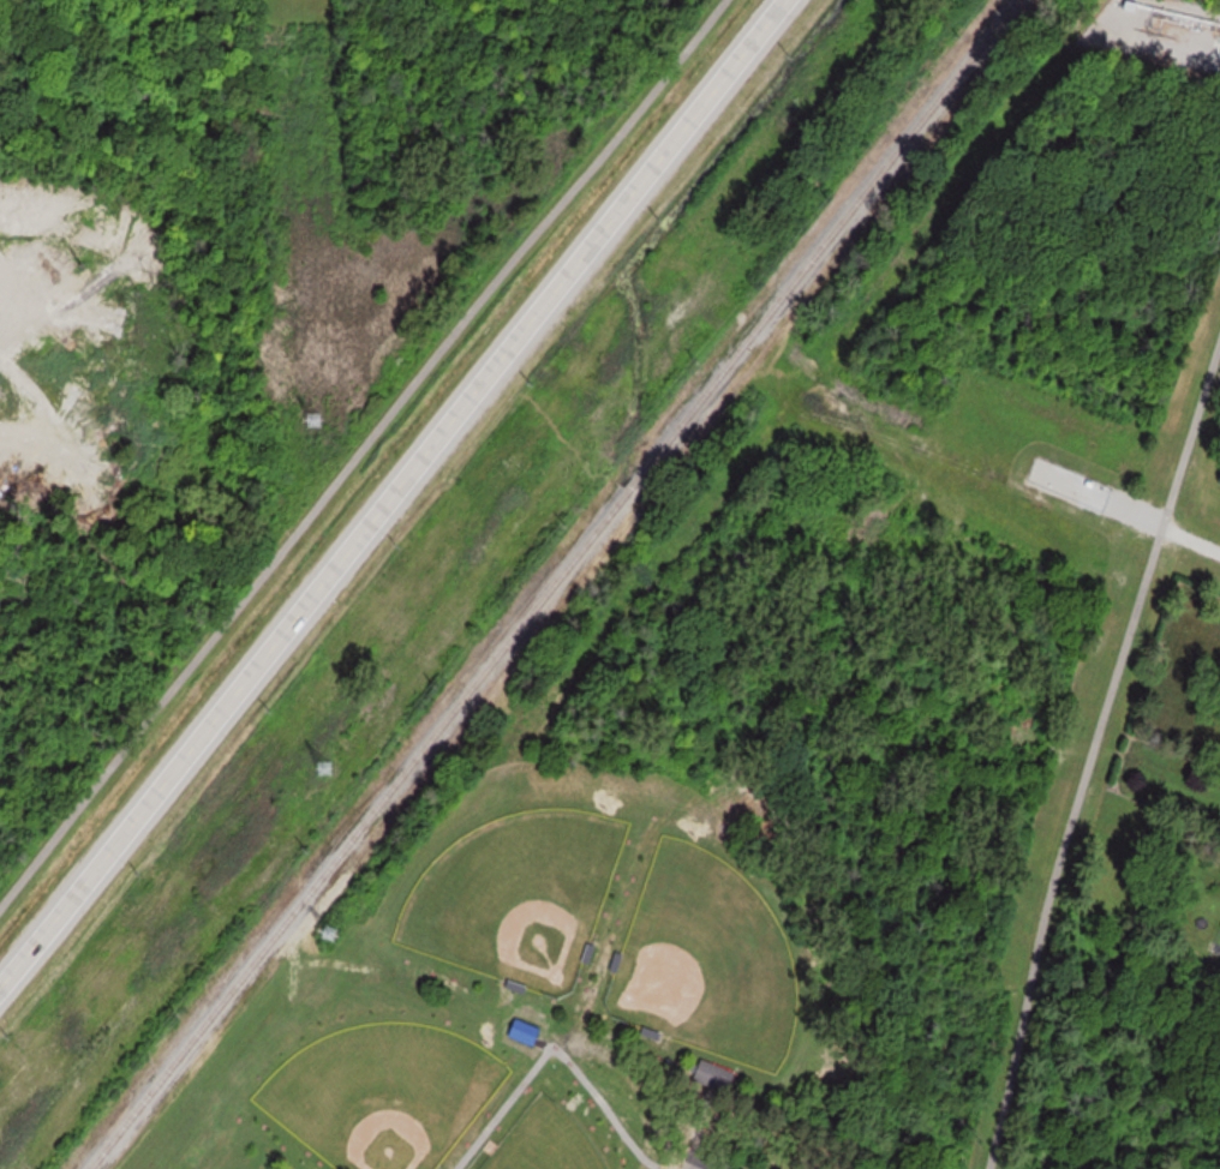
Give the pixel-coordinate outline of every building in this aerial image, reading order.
[(507,1033),(522,1044),(534,1030),(514,1021),(507,1033)]
